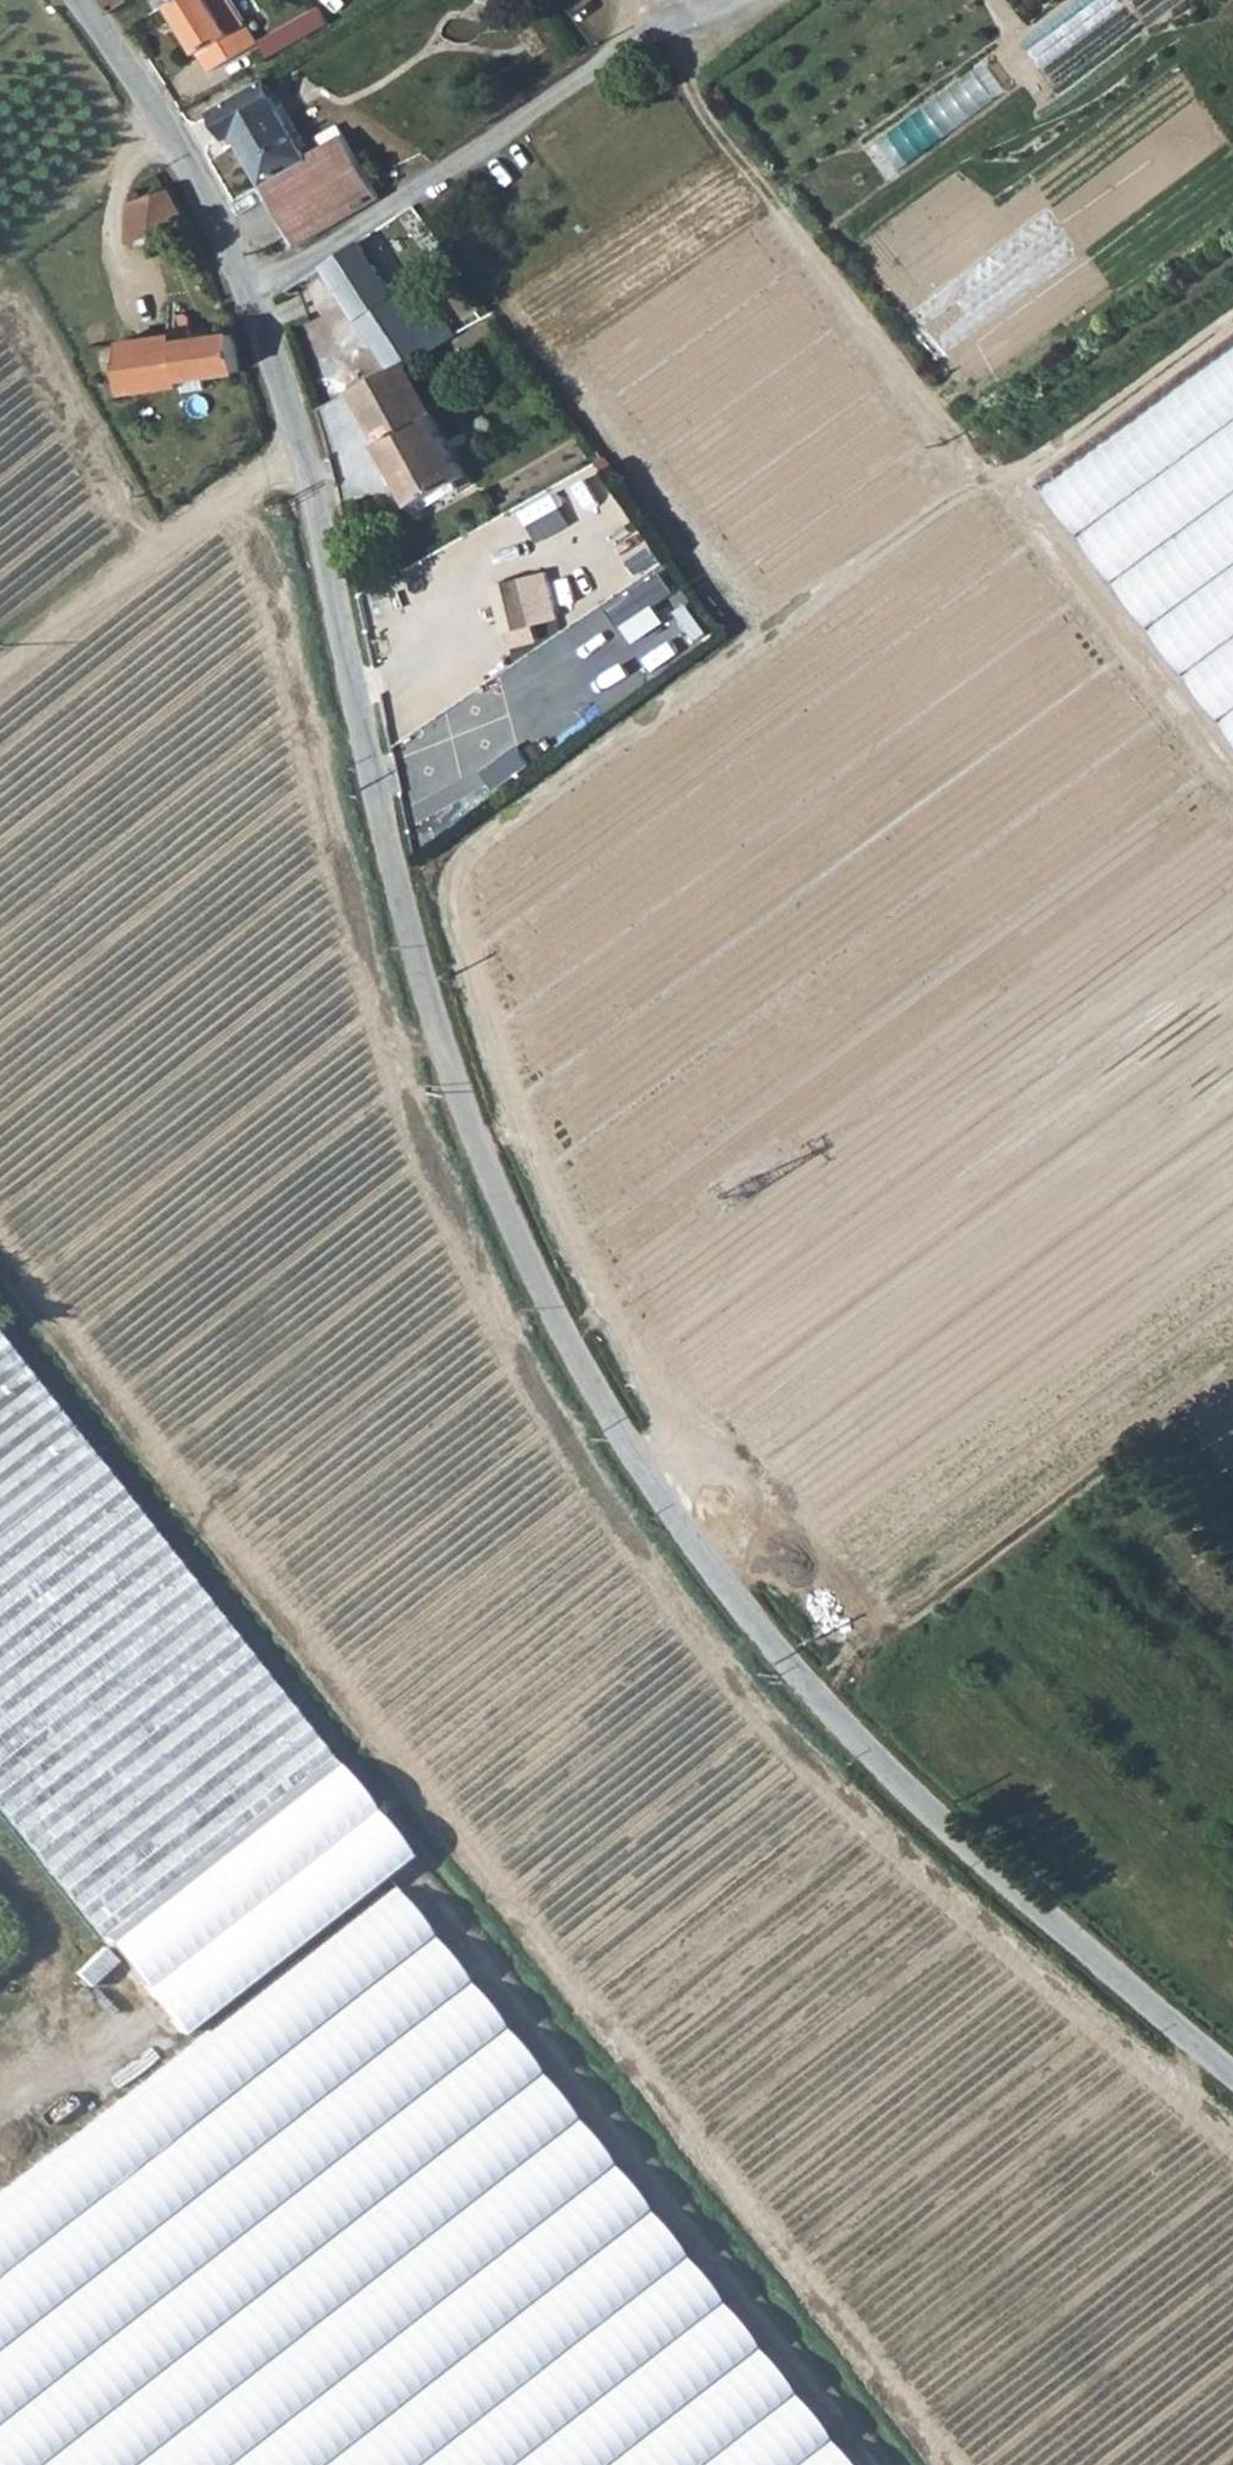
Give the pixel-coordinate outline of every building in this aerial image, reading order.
[(185,0),(161,0),(168,12),(185,0)] [(262,46),(234,0),(185,0),(168,12),(169,14),(175,11),(213,76),(262,46)] [(327,5),(265,38),(276,57),(337,24),(327,5)] [(892,171),(1004,104),(986,74),(874,141),(892,171)] [(346,140),(328,151),(315,158),(273,88),(216,117),(215,122),(225,142),(234,142),(302,248),(384,202),(346,140)] [(322,140),(328,151),(346,140),(348,139),(342,129),(322,140)] [(130,242),(193,230),(173,193),(128,220),(130,242)] [(366,244),(432,350),(462,333),(410,254),(401,259),(383,232),(366,244)] [(472,479),(407,364),(432,350),(366,244),(328,269),(393,372),(355,393),(420,508),(472,479)] [(191,317),(184,319),(188,343),(195,342),(191,317)] [(175,339),(122,347),(129,399),(187,387),(186,381),(201,379),(244,374),(238,337),(195,342),(188,343),(176,344),(175,339)] [(1044,486),(1232,736),(1232,345),(1044,486)] [(189,397),(203,394),(201,379),(186,381),(187,387),(189,397)] [(662,603),(682,587),(669,569),(616,609),(641,643),(674,618),(662,603)] [(504,623),(555,620),(552,575),(501,579),(504,623)] [(500,788),(537,765),(525,744),(488,767),(500,788)] [(179,2032),(405,1854),(0,1338),(0,1802),(179,2032)] [(386,1889),(0,2191),(0,2464),(842,2464),(386,1889)]
